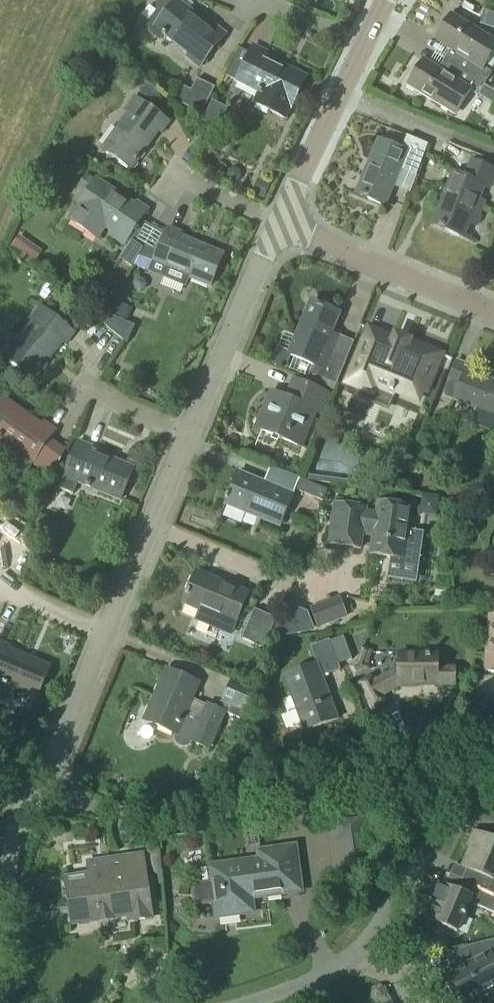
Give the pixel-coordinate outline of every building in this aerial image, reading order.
[(227,36),(216,27),(213,31),(174,0),(159,0),(156,4),(157,11),(147,23),(149,34),(159,42),(164,36),(189,56),(187,60),(199,70),(227,36)] [(483,24),(493,28),(493,7),(490,6),(483,24)] [(459,20),(460,19),(453,14),(446,26),(448,27),(439,41),(452,50),(445,60),(486,86),(493,74),(485,68),(493,54),(493,42),(459,20)] [(266,53),(254,47),(236,83),(257,93),(253,103),(286,120),(306,80),(264,59),(266,53)] [(407,87),(414,91),(416,90),(456,115),(471,92),(479,97),(480,96),(493,105),(493,92),(486,86),(445,60),(439,71),(426,62),(417,77),(415,76),(407,87)] [(197,80),(191,92),(182,87),(175,102),(202,116),(215,89),(197,80)] [(146,85),(140,93),(150,100),(151,99),(156,102),(161,96),(146,85)] [(162,135),(170,124),(134,98),(124,112),(129,115),(103,150),(131,170),(158,132),(162,135)] [(386,207),(401,171),(418,178),(429,146),(407,137),(402,152),(380,142),(358,195),(386,207)] [(493,179),(493,172),(472,163),(466,180),(454,175),(434,226),(464,238),(469,224),(476,227),(485,203),(479,201),(484,188),(490,190),(493,179)] [(85,179),(78,189),(85,195),(68,221),(98,242),(106,229),(111,232),(108,236),(123,247),(148,211),(137,203),(135,207),(96,181),(93,184),(85,179)] [(169,229),(154,263),(149,274),(186,289),(190,279),(210,287),(223,256),(180,238),(182,234),(169,229)] [(319,368),(316,375),(339,384),(348,363),(325,353),(340,315),(311,304),(290,356),(319,368)] [(66,347),(74,336),(40,309),(30,322),(34,325),(6,360),(33,381),(62,344),(66,347)] [(107,315),(101,324),(128,345),(135,328),(107,315)] [(387,338),(385,344),(366,336),(346,384),(359,389),(371,394),(376,380),(393,387),(391,391),(396,393),(400,395),(418,402),(422,392),(426,383),(430,384),(438,364),(417,356),(421,347),(396,337),(394,340),(387,338)] [(468,372),(470,366),(458,361),(449,382),(446,391),(446,397),(455,402),(493,417),(493,383),(468,372)] [(271,394),(256,430),(300,448),(314,414),(324,418),(333,397),(323,393),(298,382),(289,402),(271,394)] [(19,453),(16,457),(12,464),(26,474),(30,467),(55,432),(44,424),(42,427),(3,401),(2,403),(0,401),(0,440),(19,453)] [(119,502),(132,470),(90,452),(92,448),(78,442),(63,478),(63,479),(59,490),(73,496),(78,485),(119,502)] [(238,473),(235,482),(225,506),(280,528),(293,495),(238,473)] [(303,480),(351,488),(352,483),(304,476),(303,480)] [(294,490),(324,502),(328,491),(298,479),(294,490)] [(412,570),(418,535),(407,534),(411,510),(378,505),(376,516),(366,515),(366,511),(334,506),(328,547),(360,552),(362,538),(372,540),(369,557),(386,560),(385,566),(412,570)] [(230,636),(247,596),(197,575),(184,606),(210,617),(206,626),(230,636)] [(318,629),(346,618),(339,598),(311,609),(318,629)] [(254,611),(242,640),(264,649),(276,620),(254,611)] [(317,665),(284,677),(291,697),(286,699),(290,710),(295,708),(304,732),(338,720),(322,678),(340,671),(338,666),(352,661),(344,638),(330,643),(329,641),(310,648),(317,665)] [(10,705),(16,692),(37,700),(50,669),(7,651),(9,647),(0,643),(0,700),(10,705)] [(372,671),(369,665),(373,652),(362,648),(361,651),(362,651),(358,663),(349,667),(355,680),(372,671)] [(371,678),(358,686),(373,712),(386,704),(382,698),(403,687),(456,686),(456,667),(440,667),(439,655),(398,655),(398,669),(374,682),(371,678)] [(192,741),(208,749),(224,713),(224,714),(225,711),(245,719),(257,688),(232,679),(223,704),(220,703),(217,710),(208,706),(206,711),(189,704),(198,684),(167,670),(145,721),(175,734),(176,734),(178,735),(176,738),(177,742),(179,745),(182,746),(186,746),(189,744),(190,740),(192,741)] [(334,824),(336,843),(366,838),(364,820),(334,824)] [(462,880),(462,881),(493,894),(493,839),(477,832),(463,867),(467,869),(462,880)] [(284,895),(301,892),(295,848),(258,853),(259,861),(209,868),(211,884),(201,885),(199,886),(198,887),(196,888),(195,890),(194,891),(194,893),(194,895),(194,897),(194,899),(195,900),(196,902),(197,903),(198,904),(200,905),(202,906),(204,906),(214,904),(216,918),(242,915),(240,901),(284,895)] [(131,922),(153,919),(144,855),(88,864),(91,884),(67,888),(72,924),(130,916),(131,922)] [(369,859),(351,861),(353,876),(371,873),(369,859)] [(440,886),(425,921),(438,926),(438,932),(450,931),(457,934),(469,904),(493,914),(493,894),(462,881),(462,880),(451,875),(445,888),(440,886)] [(493,991),(493,942),(468,948),(476,962),(448,977),(452,985),(448,987),(456,1001),(460,999),(462,1002),(472,1002),(493,991)] [(370,999),(382,995),(378,981),(365,985),(370,999)]
